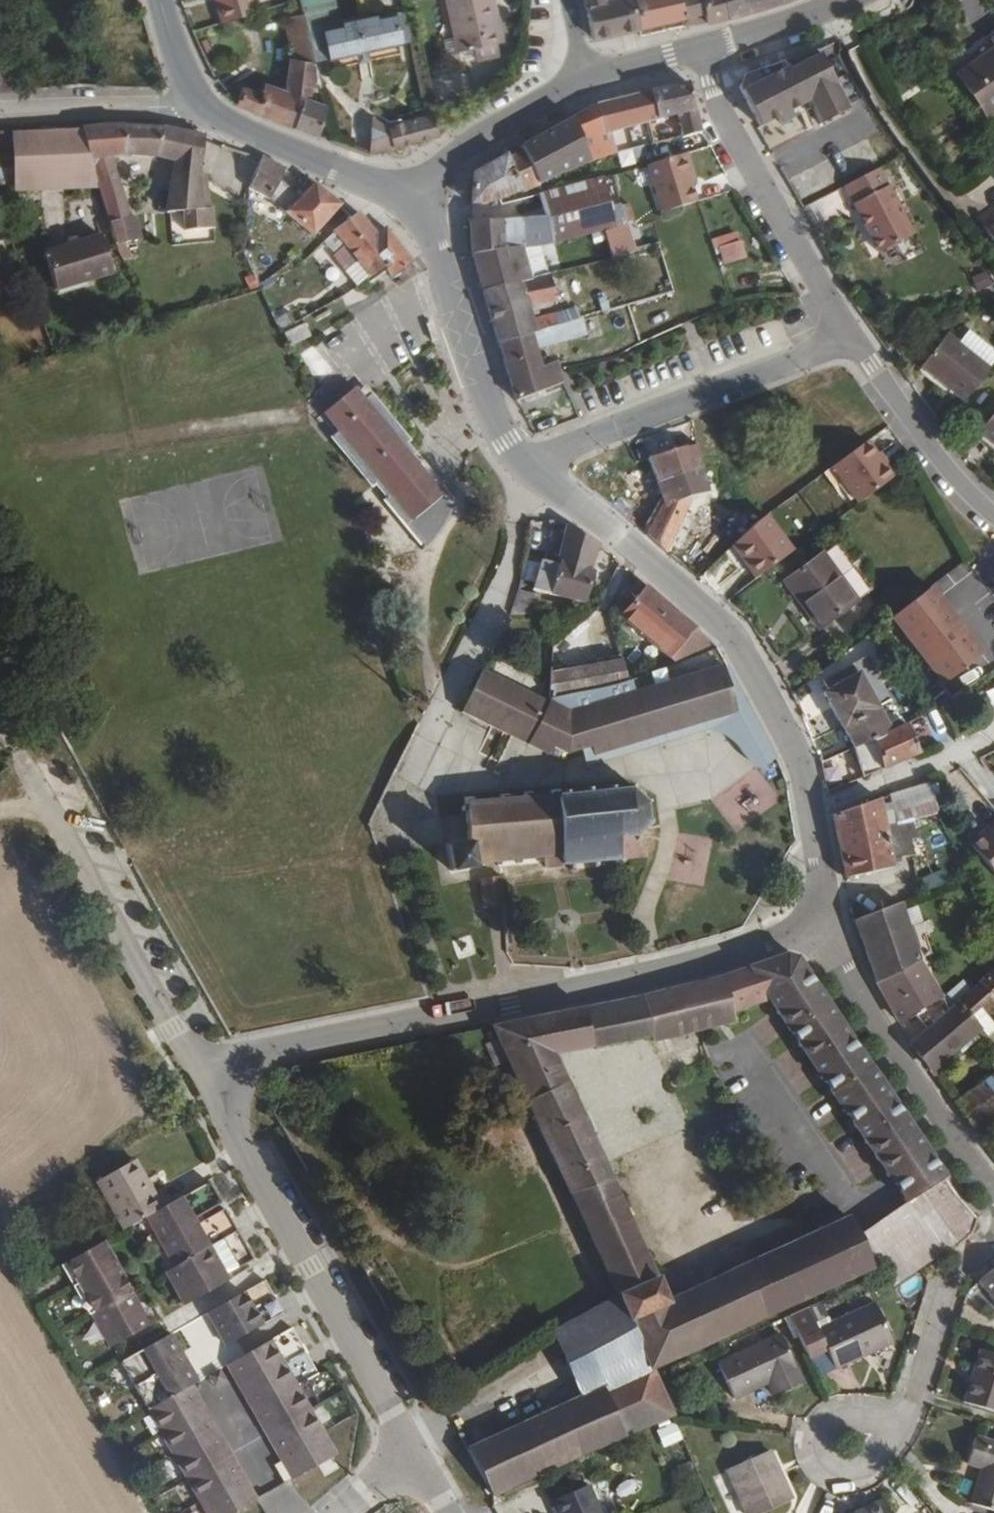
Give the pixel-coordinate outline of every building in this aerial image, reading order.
[(221,22),(259,11),(257,0),(215,0),(221,22)] [(306,27),(307,32),(322,29),(325,28),(319,0),(300,0),(306,27)] [(470,48),(495,43),(499,42),(494,15),(496,14),(493,0),(448,0),(459,51),(470,48)] [(639,28),(634,0),(611,0),(586,7),(593,38),(639,28)] [(681,18),(679,0),(634,0),(639,28),(681,18)] [(684,26),(728,18),(723,0),(679,0),(681,18),(684,26)] [(728,18),(751,12),(748,0),(723,0),(728,18)] [(751,12),(781,4),(791,0),(748,0),(751,12)] [(325,28),(322,29),(329,59),(398,45),(391,14),(325,28)] [(243,87),(236,103),(250,111),(319,138),(324,106),(314,102),(319,79),(307,32),(306,27),(288,33),(292,58),(289,58),(286,92),(264,86),(261,95),(243,87)] [(953,71),(987,118),(993,113),(993,41),(953,71)] [(495,43),(470,48),(473,60),(498,55),(495,43)] [(740,88),(759,127),(778,117),(781,123),(792,117),(790,111),(808,101),(820,122),(847,107),(816,48),(746,76),(740,88)] [(688,83),(650,93),(658,122),(676,118),(681,138),(701,132),(688,83)] [(650,93),(600,105),(605,136),(610,135),(637,128),(647,125),(658,122),(650,93)] [(434,121),(438,137),(470,110),(460,98),(434,121)] [(570,120),(521,147),(537,185),(585,163),(597,160),(592,140),(605,136),(600,105),(592,107),(570,120)] [(519,142),(521,147),(570,120),(565,113),(519,142)] [(427,123),(431,139),(438,137),(434,121),(427,123)] [(379,123),(373,156),(397,149),(394,132),(379,123)] [(394,132),(397,149),(431,139),(427,123),(394,132)] [(93,169),(97,181),(115,236),(117,244),(136,238),(111,155),(165,158),(170,129),(162,128),(118,125),(81,129),(91,170),(93,169)] [(637,128),(643,148),(652,145),(647,125),(637,128)] [(81,129),(11,132),(14,186),(97,181),(93,169),(91,170),(81,129)] [(185,132),(170,129),(165,158),(163,170),(179,172),(185,132)] [(203,136),(185,132),(179,172),(172,215),(185,218),(184,233),(194,234),(194,237),(210,238),(210,212),(202,212),(199,172),(203,141),(203,136)] [(592,140),(597,160),(616,155),(610,135),(605,136),(592,140)] [(521,147),(472,176),(471,205),(492,204),(537,185),(521,147)] [(685,153),(647,166),(663,213),(695,203),(688,178),(693,176),(685,153)] [(312,236),(340,206),(314,184),(302,197),(280,179),(285,170),(260,158),(252,190),(273,200),(285,213),(312,236)] [(993,203),(993,165),(989,159),(951,192),(975,219),(993,203)] [(880,162),(846,185),(888,247),(921,224),(880,162)] [(540,196),(545,217),(552,244),(615,228),(601,180),(540,196)] [(806,207),(815,225),(851,207),(842,189),(806,207)] [(393,277),(410,265),(412,262),(385,229),(377,235),(358,214),(335,231),(324,242),(336,255),(346,247),(372,278),(386,268),(393,277)] [(545,217),(471,223),(474,255),(524,248),(542,247),(552,244),(545,217)] [(984,227),(993,241),(993,220),(984,227)] [(717,264),(745,261),(741,232),(713,235),(717,264)] [(117,244),(115,236),(109,239),(111,246),(117,244)] [(57,291),(112,274),(101,237),(47,253),(57,291)] [(357,288),(372,278),(346,247),(336,255),(332,259),(357,288)] [(524,248),(474,255),(484,291),(531,279),(524,248)] [(10,291),(0,266),(0,295),(10,291)] [(973,277),(981,293),(993,286),(993,281),(988,269),(973,277)] [(531,279),(484,291),(499,342),(532,333),(564,324),(561,313),(533,320),(529,307),(557,301),(549,275),(531,279)] [(604,313),(610,312),(607,299),(600,300),(604,313)] [(561,313),(564,324),(582,320),(595,316),(591,305),(561,313)] [(604,313),(600,314),(602,323),(612,319),(610,312),(604,313)] [(276,323),(281,334),(297,324),(290,314),(276,323)] [(564,324),(532,333),(536,348),(586,335),(582,320),(564,324)] [(287,336),(291,346),(311,338),(307,328),(287,336)] [(532,333),(499,342),(517,401),(563,381),(555,363),(549,366),(546,359),(540,361),(536,348),(532,333)] [(989,370),(993,364),(993,351),(969,333),(960,347),(989,370)] [(964,401),(989,370),(960,347),(945,336),(921,368),(964,401)] [(365,398),(355,386),(324,412),(339,430),(332,435),(372,484),(376,482),(388,496),(385,498),(424,545),(422,548),(423,549),(437,533),(448,516),(454,500),(453,499),(450,501),(413,455),(416,452),(407,442),(411,438),(372,392),(365,398)] [(978,432),(993,445),(993,413),(978,432)] [(649,460),(659,482),(703,467),(696,445),(687,447),(685,441),(694,438),(689,421),(680,425),(660,434),(643,440),(649,460)] [(658,430),(660,434),(680,425),(679,424),(658,430)] [(641,436),(643,440),(660,434),(658,430),(641,436)] [(687,447),(696,445),(694,438),(685,441),(687,447)] [(857,505),(891,479),(864,443),(822,475),(834,492),(842,485),(857,505)] [(267,457),(236,463),(242,491),(272,486),(267,457)] [(665,501),(647,535),(667,551),(668,550),(690,499),(708,493),(705,482),(710,480),(706,467),(703,467),(659,482),(665,501)] [(730,546),(755,581),(791,554),(764,516),(730,546)] [(599,544),(566,527),(558,563),(543,560),(536,590),(587,602),(595,575),(590,573),(599,544)] [(201,565),(232,558),(225,528),(194,535),(201,565)] [(667,551),(647,535),(646,537),(665,555),(667,551)] [(822,555),(857,601),(870,592),(835,546),(822,555)] [(819,628),(857,601),(822,555),(785,582),(819,628)] [(673,656),(678,663),(715,645),(646,586),(623,617),(669,658),(673,656)] [(892,617),(942,689),(987,657),(937,586),(892,617)] [(519,590),(511,614),(554,614),(557,602),(519,590)] [(851,664),(877,707),(891,700),(866,656),(851,664)] [(551,698),(627,681),(621,658),(551,673),(549,698),(551,698)] [(852,748),(893,731),(877,707),(851,664),(823,679),(829,690),(824,693),(852,748)] [(484,670),(464,712),(530,743),(533,734),(569,753),(592,746),(594,754),(735,713),(722,667),(635,694),(632,681),(627,681),(551,698),(550,702),(484,670)] [(990,703),(993,702),(993,687),(985,690),(990,703)] [(917,753),(907,725),(893,731),(852,748),(862,777),(917,753)] [(935,812),(927,783),(888,796),(894,825),(912,819),(935,812)] [(465,811),(466,812),(467,841),(447,845),(452,871),(484,866),(483,862),(496,862),(497,865),(501,865),(503,864),(503,861),(518,861),(519,864),(526,863),(525,859),(544,858),(544,868),(570,865),(570,870),(575,869),(575,864),(593,863),(594,868),(598,868),(597,862),(617,860),(623,864),(625,862),(622,859),(645,857),(648,838),(642,836),(644,824),(651,826),(651,822),(645,820),(644,807),(650,803),(648,800),(642,803),(630,792),(632,787),(629,785),(627,792),(613,793),(612,788),(608,788),(609,794),(589,795),(589,790),(586,790),(586,796),(567,797),(567,792),(563,792),(563,797),(560,797),(560,791),(552,791),(552,798),(533,799),(533,793),(524,793),(524,801),(511,802),(510,795),(502,795),(502,803),(489,804),(488,798),(481,798),(481,805),(476,805),(475,797),(466,797),(466,806),(461,807),(462,811),(465,811)] [(475,794),(475,797),(476,805),(481,805),(481,798),(488,798),(489,804),(502,803),(502,795),(502,792),(475,794)] [(912,819),(894,825),(884,828),(877,799),(832,815),(846,880),(893,867),(892,859),(914,852),(912,837),(915,836),(912,819)] [(977,835),(978,837),(971,844),(993,872),(993,820),(977,835)] [(925,893),(949,885),(945,871),(920,878),(925,893)] [(920,959),(901,902),(854,921),(877,982),(920,959)] [(769,998),(906,1202),(946,1178),(797,959),(785,956),(749,968),(769,998)] [(927,1029),(948,1010),(920,959),(877,982),(897,1019),(916,1008),(927,1029)] [(626,1001),(556,1015),(572,1051),(650,1035),(651,1039),(655,1040),(733,1020),(731,1012),(736,1011),(769,998),(749,968),(714,979),(626,1001)] [(948,1010),(927,1029),(911,1042),(931,1070),(980,1029),(976,1022),(993,1007),(993,972),(948,1010)] [(556,1015),(537,1019),(554,1054),(572,1051),(556,1015)] [(537,1019),(494,1028),(499,1039),(508,1059),(617,1295),(620,1301),(658,1284),(590,1133),(593,1129),(586,1114),(582,1116),(554,1054),(537,1019)] [(508,1059),(499,1039),(487,1046),(495,1065),(508,1059)] [(975,1130),(993,1116),(993,1074),(956,1103),(975,1130)] [(133,1218),(112,1173),(75,1193),(100,1237),(111,1231),(133,1218)] [(858,1236),(871,1268),(878,1265),(894,1287),(954,1245),(956,1246),(971,1236),(978,1221),(945,1180),(946,1178),(906,1202),(858,1236)] [(200,1213),(188,1187),(133,1218),(111,1231),(138,1282),(216,1239),(205,1218),(172,1236),(169,1231),(200,1213)] [(627,1318),(651,1367),(871,1268),(858,1236),(850,1217),(822,1229),(665,1300),(627,1318)] [(231,1266),(216,1239),(138,1282),(157,1316),(199,1290),(201,1284),(231,1266)] [(78,1250),(42,1270),(67,1320),(104,1300),(78,1250)] [(980,1282),(993,1298),(993,1269),(980,1282)] [(620,1301),(627,1318),(665,1300),(658,1284),(620,1301)] [(259,1317),(247,1297),(242,1286),(182,1319),(200,1351),(259,1317)] [(605,1388),(651,1367),(627,1318),(620,1301),(617,1295),(553,1334),(581,1398),(605,1388)] [(104,1300),(67,1320),(84,1354),(121,1334),(104,1300)] [(809,1307),(789,1316),(808,1357),(827,1349),(835,1367),(891,1341),(874,1305),(820,1330),(809,1307)] [(781,1335),(719,1364),(735,1398),(770,1382),(775,1395),(802,1382),(781,1335)] [(297,1386),(271,1337),(248,1349),(276,1399),(297,1386)] [(96,1368),(124,1417),(169,1393),(173,1390),(147,1339),(96,1368)] [(276,1399),(248,1349),(205,1373),(259,1472),(252,1476),(261,1493),(312,1466),(276,1399)] [(980,1350),(964,1403),(993,1412),(993,1355),(980,1350)] [(511,1360),(489,1374),(492,1379),(514,1365),(511,1360)] [(626,1434),(673,1413),(651,1367),(605,1388),(626,1434)] [(169,1393),(232,1510),(261,1493),(252,1476),(259,1472),(205,1373),(173,1390),(169,1393)] [(467,1449),(494,1496),(626,1434),(605,1388),(581,1398),(467,1449)] [(124,1417),(175,1512),(226,1512),(232,1510),(169,1393),(124,1417)] [(664,1449),(683,1440),(674,1422),(656,1430),(664,1449)] [(976,1437),(969,1463),(982,1467),(972,1503),(993,1510),(993,1442),(976,1437)] [(771,1451),(729,1469),(747,1512),(759,1512),(791,1499),(771,1451)] [(550,1512),(594,1512),(582,1487),(545,1503),(550,1512)] [(885,1500),(856,1512),(891,1512),(885,1500)]
